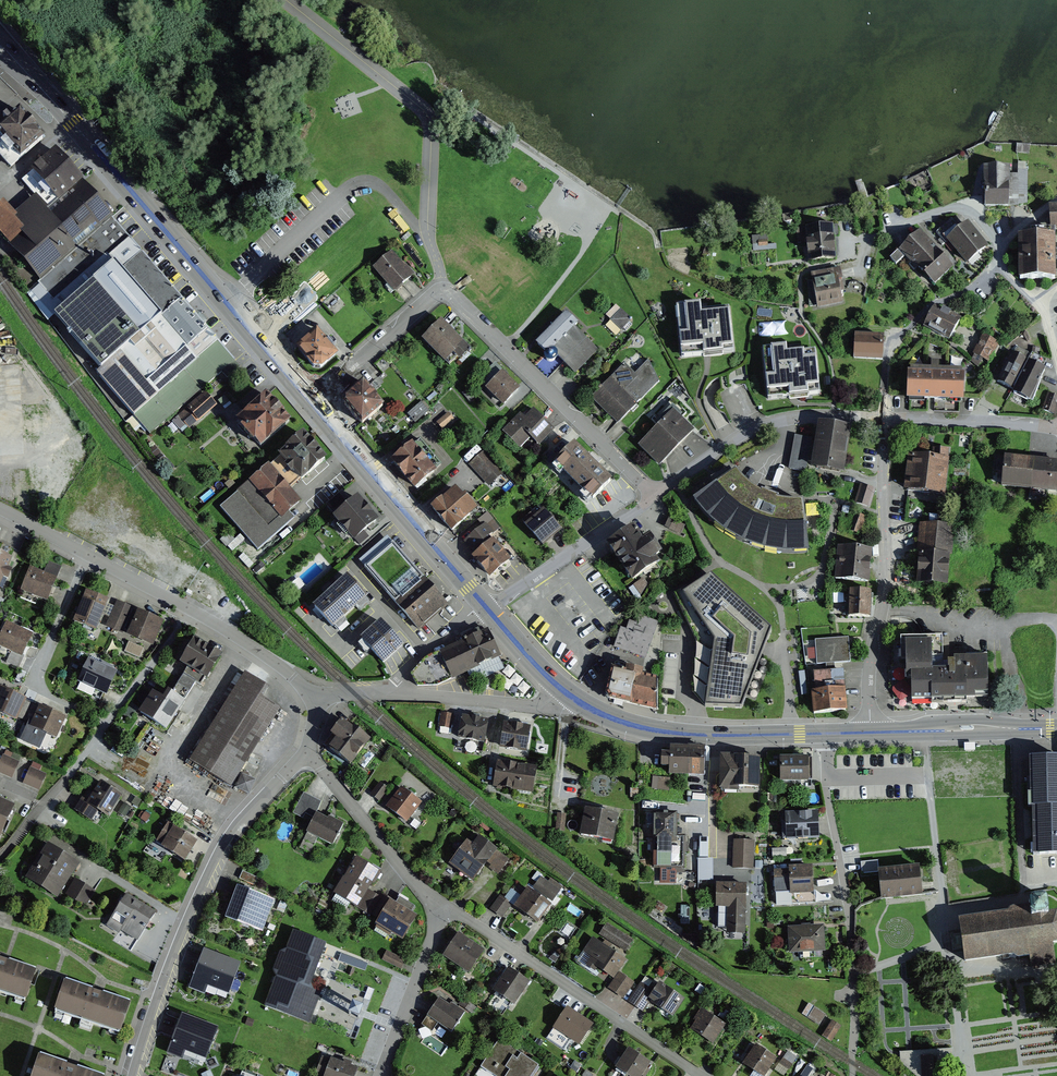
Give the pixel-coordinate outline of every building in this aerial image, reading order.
[(16,111),(0,125),(0,142),(15,159),(39,138),(16,111)] [(53,151),(29,172),(57,203),(47,211),(34,196),(14,214),(3,204),(0,206),(0,235),(39,281),(26,293),(151,435),(177,413),(190,428),(216,405),(203,390),(234,362),(53,151)] [(1026,168),(983,168),(983,202),(1026,202),(1026,168)] [(1049,207),(1049,234),(1056,234),(1056,207),(1049,207)] [(968,268),(987,250),(958,218),(938,236),(968,268)] [(832,225),(804,229),(809,263),(837,259),(832,225)] [(958,266),(922,228),(899,251),(934,288),(958,266)] [(1021,237),(1022,279),(1056,279),(1056,236),(1021,237)] [(403,266),(391,252),(374,266),(393,289),(410,274),(403,266)] [(844,291),(840,270),(812,275),(819,309),(843,304),(840,291),(844,291)] [(938,303),(924,328),(950,342),(964,317),(938,303)] [(730,306),(678,311),(682,353),(708,351),(734,349),(730,306)] [(622,328),(634,319),(624,308),(613,317),(622,328)] [(565,313),(533,344),(570,381),(601,351),(565,313)] [(461,342),(438,319),(420,337),(443,360),(461,342)] [(333,353),(313,330),(293,348),(314,370),(333,353)] [(884,339),(854,336),(852,358),(882,361),(884,339)] [(1000,344),(985,336),(974,356),(989,364),(1000,344)] [(786,346),(762,349),(767,400),(800,397),(820,395),(816,352),(787,354),(786,346)] [(1030,361),(1012,353),(998,382),(1015,390),(1030,361)] [(612,420),(618,425),(658,382),(649,361),(635,375),(625,364),(592,398),(612,420)] [(1015,390),(1013,395),(1032,404),(1048,370),(1030,361),(1015,390)] [(519,389),(501,372),(485,388),(502,406),(519,389)] [(961,402),(962,373),(910,372),(910,394),(910,401),(931,402),(961,402)] [(384,408),(363,383),(346,399),(346,407),(362,426),(384,408)] [(286,423),(262,395),(232,420),(255,448),(286,423)] [(1048,396),(1042,409),(1056,416),(1056,415),(1056,399),(1048,396)] [(428,411),(421,403),(407,415),(415,423),(428,411)] [(555,430),(534,409),(525,418),(521,414),(503,432),(520,448),(529,438),(538,447),(555,430)] [(696,432),(673,409),(639,446),(662,469),(696,432)] [(453,420),(448,413),(437,423),(440,426),(442,429),(453,420)] [(853,430),(819,424),(810,470),(844,477),(853,430)] [(324,459),(301,433),(274,457),(218,506),(258,552),(294,520),(288,513),(299,503),(288,490),(324,459)] [(812,439),(796,436),(789,469),(806,472),(812,439)] [(416,438),(389,460),(414,490),(441,468),(416,438)] [(590,500),(609,481),(574,445),(555,463),(590,500)] [(485,453),(471,466),(490,486),(504,473),(485,453)] [(945,495),(949,461),(910,457),(907,488),(906,491),(945,495)] [(1000,459),(997,489),(1056,494),(1056,464),(1000,459)] [(752,492),(731,470),(689,500),(705,519),(733,539),(761,550),(795,554),(810,552),(803,503),(779,502),(770,499),(752,492)] [(339,492),(344,501),(357,493),(352,484),(339,492)] [(876,490),(861,485),(855,503),(870,508),(876,490)] [(474,508),(455,486),(429,509),(449,531),(474,508)] [(351,541),(375,520),(355,497),(331,518),(351,541)] [(489,576),(510,558),(492,537),(504,528),(489,511),(480,519),(482,522),(464,537),(476,551),(471,556),(489,576)] [(535,519),(530,514),(522,521),(527,526),(544,545),(552,539),(560,531),(543,512),(535,519)] [(860,536),(866,518),(851,512),(845,530),(860,536)] [(668,526),(682,533),(686,525),(672,517),(668,526)] [(644,522),(603,546),(631,583),(666,564),(644,522)] [(949,553),(951,527),(920,526),(919,550),(949,553)] [(442,612),(448,607),(387,537),(358,562),(418,632),(427,625),(437,637),(452,624),(442,612)] [(871,551),(837,549),(836,579),(871,580),(871,551)] [(919,550),(917,583),(947,586),(949,553),(919,550)] [(0,556),(0,582),(10,561),(0,556)] [(46,602),(55,578),(31,567),(21,590),(46,602)] [(711,575),(683,594),(715,640),(705,706),(741,707),(771,629),(711,575)] [(646,576),(631,585),(636,594),(652,585),(646,576)] [(332,629),(366,598),(348,579),(314,609),(332,629)] [(110,599),(87,590),(70,622),(94,633),(110,599)] [(870,591),(848,590),(847,616),(868,617),(870,591)] [(151,647),(162,622),(119,602),(107,628),(151,647)] [(646,662),(658,621),(627,613),(609,646),(646,662)] [(7,623),(0,636),(0,648),(22,658),(32,633),(7,623)] [(401,647),(382,624),(361,641),(380,665),(401,647)] [(500,657),(487,631),(438,653),(424,661),(410,676),(417,689),(439,687),(500,657)] [(849,637),(814,641),(816,664),(851,664),(849,637)] [(947,638),(898,639),(899,701),(988,699),(987,660),(948,661),(947,638)] [(203,680),(220,655),(191,640),(177,663),(203,680)] [(117,673),(87,659),(76,681),(106,696),(117,673)] [(657,679),(614,666),(609,698),(656,713),(657,679)] [(844,670),(811,672),(812,691),(813,714),(846,711),(844,670)] [(266,688),(244,674),(187,762),(229,789),(279,711),(259,699),(266,688)] [(0,689),(0,716),(15,724),(26,700),(0,689)] [(183,702),(164,691),(160,697),(151,691),(137,711),(164,731),(183,702)] [(66,718),(38,706),(25,734),(32,738),(36,731),(56,739),(66,718)] [(455,717),(443,714),(440,728),(452,731),(455,717)] [(489,723),(464,720),(463,741),(487,743),(489,723)] [(369,740),(338,721),(327,735),(332,740),(326,749),(349,767),(369,740)] [(532,727),(506,725),(504,749),(529,751),(532,727)] [(704,779),(706,751),(670,748),(669,756),(663,756),(662,769),(671,770),(670,777),(704,779)] [(3,756),(0,763),(0,774),(12,780),(21,763),(3,756)] [(759,788),(760,758),(721,757),(721,788),(759,788)] [(1028,757),(1033,855),(1056,852),(1056,757),(1028,757)] [(812,779),(811,758),(783,759),(783,780),(812,779)] [(537,769),(501,764),(497,788),(534,793),(537,769)] [(48,774),(31,767),(24,784),(40,791),(48,774)] [(251,792),(257,777),(241,771),(235,785),(251,792)] [(122,796),(99,780),(74,813),(91,822),(99,811),(108,818),(122,796)] [(422,804),(402,788),(385,809),(405,826),(422,804)] [(321,802),(304,793),(293,814),(303,819),(305,815),(312,818),(315,813),(321,802)] [(13,808),(0,802),(0,836),(13,808)] [(619,815),(586,810),(582,837),(614,842),(619,815)] [(675,837),(674,816),(650,812),(651,839),(657,838),(656,866),(662,867),(661,882),(675,883),(676,868),(671,867),(671,837),(675,837)] [(341,826),(315,813),(312,818),(305,833),(308,834),(304,842),(313,847),(317,840),(330,847),(341,826)] [(818,837),(818,813),(785,813),(786,838),(818,837)] [(565,833),(567,815),(557,814),(555,831),(565,833)] [(199,840),(167,825),(158,840),(162,843),(159,848),(183,863),(199,840)] [(498,876),(509,862),(477,836),(470,845),(466,842),(448,865),(472,883),(486,865),(498,876)] [(701,856),(710,856),(710,836),(701,836),(701,856)] [(754,868),(756,841),(736,840),(734,867),(754,868)] [(86,906),(96,891),(71,876),(79,863),(46,843),(24,877),(57,897),(61,890),(86,906)] [(714,879),(714,857),(700,857),(699,879),(714,879)] [(370,914),(381,895),(372,889),(380,871),(354,858),(333,891),(370,914)] [(920,887),(918,866),(876,871),(879,901),(921,896),(920,887)] [(814,895),(812,867),(774,869),(773,888),(788,889),(788,895),(814,895)] [(747,932),(745,885),(714,884),(714,908),(727,908),(728,932),(747,932)] [(274,901),(235,887),(223,918),(261,933),(274,901)] [(535,926),(551,905),(526,888),(512,908),(535,926)] [(155,911),(126,894),(107,925),(120,935),(122,931),(137,941),(155,911)] [(401,942),(415,916),(386,898),(372,923),(401,942)] [(511,906),(501,899),(492,911),(498,915),(502,918),(511,906)] [(956,920),(961,963),(1025,958),(1026,970),(1056,967),(1053,945),(1056,943),(1056,908),(956,920)] [(633,942),(606,925),(599,936),(626,953),(633,942)] [(825,954),(824,926),(788,927),(788,954),(825,954)] [(326,943),(294,931),(264,1009),(310,1025),(320,997),(321,993),(313,991),(311,985),(326,943)] [(548,942),(555,948),(564,937),(557,931),(548,942)] [(483,949),(458,934),(443,957),(466,974),(483,949)] [(612,980),(625,961),(593,939),(584,953),(590,957),(586,962),(612,980)] [(239,963),(202,949),(189,988),(203,995),(206,986),(228,994),(239,963)] [(405,961),(387,952),(383,961),(401,969),(405,961)] [(367,964),(341,955),(339,961),(364,971),(367,964)] [(36,971),(0,959),(0,990),(27,999),(36,971)] [(531,982),(508,967),(492,990),(514,1005),(531,982)] [(633,984),(620,975),(609,990),(616,995),(622,999),(633,984)] [(120,1031),(130,1003),(66,981),(56,1010),(120,1031)] [(652,988),(643,982),(628,1002),(636,1008),(644,1014),(651,1004),(672,1017),(685,999),(657,982),(652,988)] [(464,1013),(438,998),(427,1017),(451,1032),(464,1013)] [(595,1023),(566,1006),(552,1027),(580,1046),(595,1023)] [(810,1016),(822,1022),(827,1012),(815,1006),(810,1016)] [(726,1024),(702,1009),(689,1031),(713,1045),(726,1024)] [(217,1028),(180,1015),(165,1054),(204,1065),(217,1028)] [(833,1040),(843,1024),(834,1019),(824,1035),(833,1040)] [(499,1039),(481,1068),(493,1075),(530,1075),(537,1065),(499,1039)] [(757,1046),(743,1067),(756,1075),(765,1075),(776,1059),(757,1046)] [(627,1048),(614,1068),(626,1075),(642,1075),(650,1063),(627,1048)] [(952,1051),(909,1054),(901,1055),(901,1069),(911,1075),(954,1075),(952,1051)] [(323,1056),(315,1075),(355,1075),(358,1068),(323,1056)] [(39,1057),(33,1075),(97,1075),(39,1057)]
